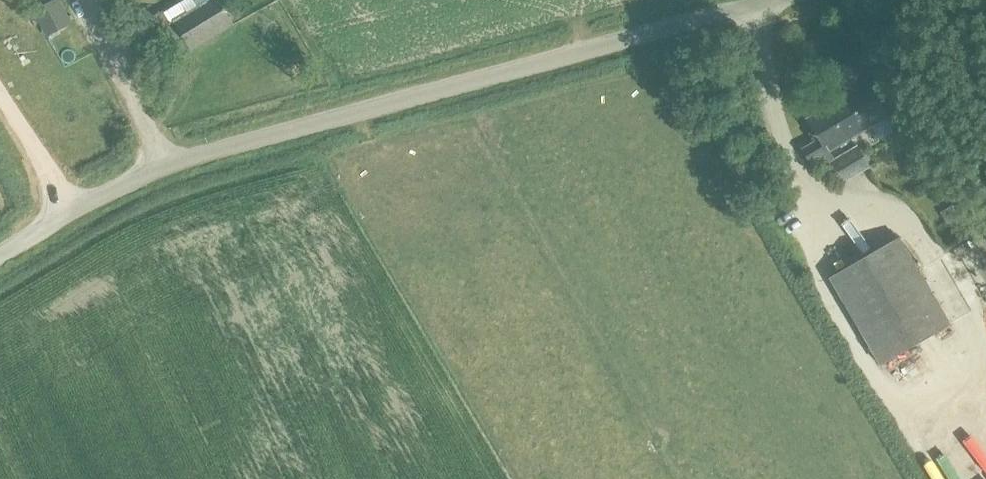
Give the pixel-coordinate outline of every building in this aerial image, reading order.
[(41,37),(65,22),(52,0),(48,0),(27,13),(41,37)] [(148,19),(161,40),(178,29),(189,47),(232,21),(219,0),(180,0),(177,2),(180,7),(165,16),(162,11),(148,19)] [(866,84),(807,118),(814,130),(809,133),(813,140),(801,147),(814,170),(828,162),(840,182),(867,166),(855,145),(832,159),(827,150),(885,117),(866,84)] [(830,276),(879,364),(948,325),(899,238),(830,276)]
